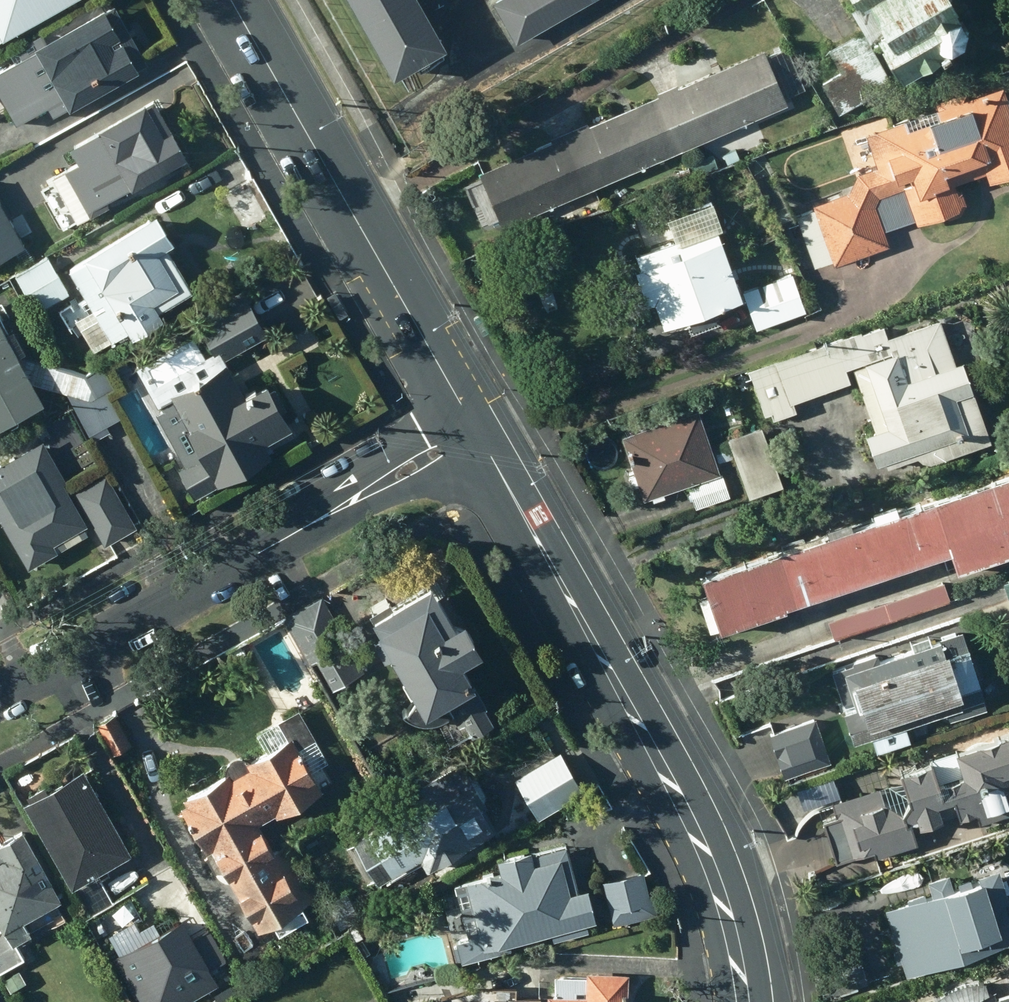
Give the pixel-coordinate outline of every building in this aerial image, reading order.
[(63,0),(0,0),(0,35),(63,0)] [(392,64),(445,34),(426,0),(356,0),(392,64)] [(516,39),(584,0),(494,0),(516,39)] [(903,69),(952,40),(964,33),(969,20),(963,9),(957,0),(877,0),(890,20),(879,27),(903,69)] [(102,4),(33,43),(36,46),(0,66),(0,79),(12,100),(1,106),(10,122),(46,102),(52,110),(67,103),(68,105),(138,65),(102,4)] [(669,88),(692,142),(788,101),(764,47),(669,88)] [(836,258),(886,241),(880,227),(916,215),(918,219),(965,202),(960,188),(956,190),(952,177),(987,164),(990,174),(1008,168),(1008,96),(1004,82),(964,95),(963,90),(936,98),(939,105),(937,106),(939,110),(906,121),(905,115),(865,129),(877,164),(857,171),(849,189),(813,203),(814,207),(796,214),(814,264),(835,255),(836,258)] [(574,129),(597,183),(692,142),(669,88),(574,129)] [(130,184),(186,154),(171,127),(162,132),(144,100),(97,126),(99,130),(71,146),(79,160),(67,166),(90,211),(107,202),(104,196),(129,182),(130,184)] [(479,170),(502,224),(597,183),(574,129),(479,170)] [(0,202),(0,259),(25,245),(0,202)] [(172,238),(155,210),(84,254),(85,255),(68,265),(110,335),(127,325),(131,332),(162,314),(152,297),(177,282),(157,248),(172,238)] [(657,322),(742,291),(716,218),(712,220),(708,211),(683,220),(681,216),(670,221),(675,232),(636,247),(641,259),(635,261),(657,322)] [(67,292),(48,256),(15,274),(35,310),(67,292)] [(785,284),(746,298),(756,323),(794,309),(785,284)] [(265,331),(239,286),(197,309),(223,354),(265,331)] [(487,327),(479,315),(473,320),(481,332),(487,327)] [(956,361),(940,316),(888,334),(883,322),(747,370),(762,412),(771,409),(773,415),(794,407),(791,398),(850,378),(845,366),(853,363),(876,427),(867,430),(877,460),(886,458),(888,464),(918,452),(922,462),(991,437),(973,388),(962,359),(956,361)] [(42,397),(0,319),(0,419),(42,397)] [(242,391),(224,360),(169,392),(171,395),(160,401),(163,406),(160,408),(161,409),(154,413),(183,464),(179,466),(194,493),(269,450),(264,439),(291,424),(265,379),(242,391)] [(118,388),(104,362),(82,373),(108,422),(120,415),(108,393),(118,388)] [(79,414),(72,403),(47,418),(57,435),(82,420),(79,414)] [(718,471),(697,407),(623,431),(644,495),(718,471)] [(763,426),(727,438),(747,494),(783,482),(763,426)] [(41,438),(0,461),(0,519),(26,564),(86,530),(82,522),(86,520),(62,481),(65,479),(41,438)] [(727,441),(712,446),(717,461),(732,456),(727,441)] [(703,570),(720,621),(952,545),(959,564),(1008,548),(1008,470),(703,570)] [(135,525),(104,472),(73,491),(104,544),(135,525)] [(724,474),(689,489),(697,508),(733,493),(724,474)] [(946,582),(830,622),(836,639),(953,600),(946,582)] [(444,626),(426,595),(398,611),(390,596),(369,608),(377,623),(424,705),(445,694),(459,717),(465,715),(472,728),(489,718),(482,705),(485,703),(474,684),(472,685),(469,680),(473,677),(460,654),(479,643),(463,615),(444,626)] [(361,669),(320,596),(285,616),(309,659),(316,656),(332,685),(361,669)] [(951,713),(986,703),(964,629),(833,672),(854,737),(949,707),(951,713)] [(130,742),(112,713),(102,719),(94,723),(111,752),(130,742)] [(829,760),(814,717),(769,733),(785,776),(829,760)] [(956,748),(964,775),(944,781),(937,758),(904,767),(911,793),(904,809),(885,801),(878,786),(829,801),(834,816),(823,819),(835,859),(873,848),(875,855),(917,842),(910,821),(919,818),(921,825),(975,808),(979,821),(1008,812),(1006,805),(1008,805),(1008,733),(956,748)] [(321,787),(288,735),(184,794),(187,800),(181,804),(206,850),(213,846),(256,925),(272,917),(278,928),(305,913),(256,822),(321,787)] [(559,753),(517,777),(539,814),(581,790),(559,753)] [(427,795),(367,830),(392,872),(418,857),(426,869),(497,828),(465,773),(463,774),(456,764),(421,785),(427,795)] [(129,850),(81,768),(22,802),(69,884),(129,850)] [(20,828),(0,838),(0,850),(2,854),(0,855),(0,923),(1,925),(0,925),(0,970),(23,958),(13,941),(30,931),(21,916),(58,896),(20,828)] [(534,861),(530,848),(499,857),(501,869),(465,879),(480,938),(458,943),(462,958),(510,945),(508,937),(550,927),(552,937),(588,929),(585,918),(594,916),(586,886),(569,890),(560,854),(534,861)] [(602,880),(613,923),(656,913),(651,893),(647,894),(641,871),(602,880)] [(1008,938),(1008,917),(994,872),(884,905),(904,969),(1008,938)] [(180,917),(116,952),(143,1001),(152,1001),(159,998),(161,1001),(181,1001),(216,983),(180,917)] [(827,997),(869,983),(857,948),(815,962),(827,997)] [(628,971),(586,970),(585,994),(545,993),(545,1001),(626,1001),(628,971)] [(952,1001),(1008,1001),(1008,984),(952,1001)] [(544,995),(472,991),(472,996),(452,995),(452,1001),(544,1001),(544,995)]
